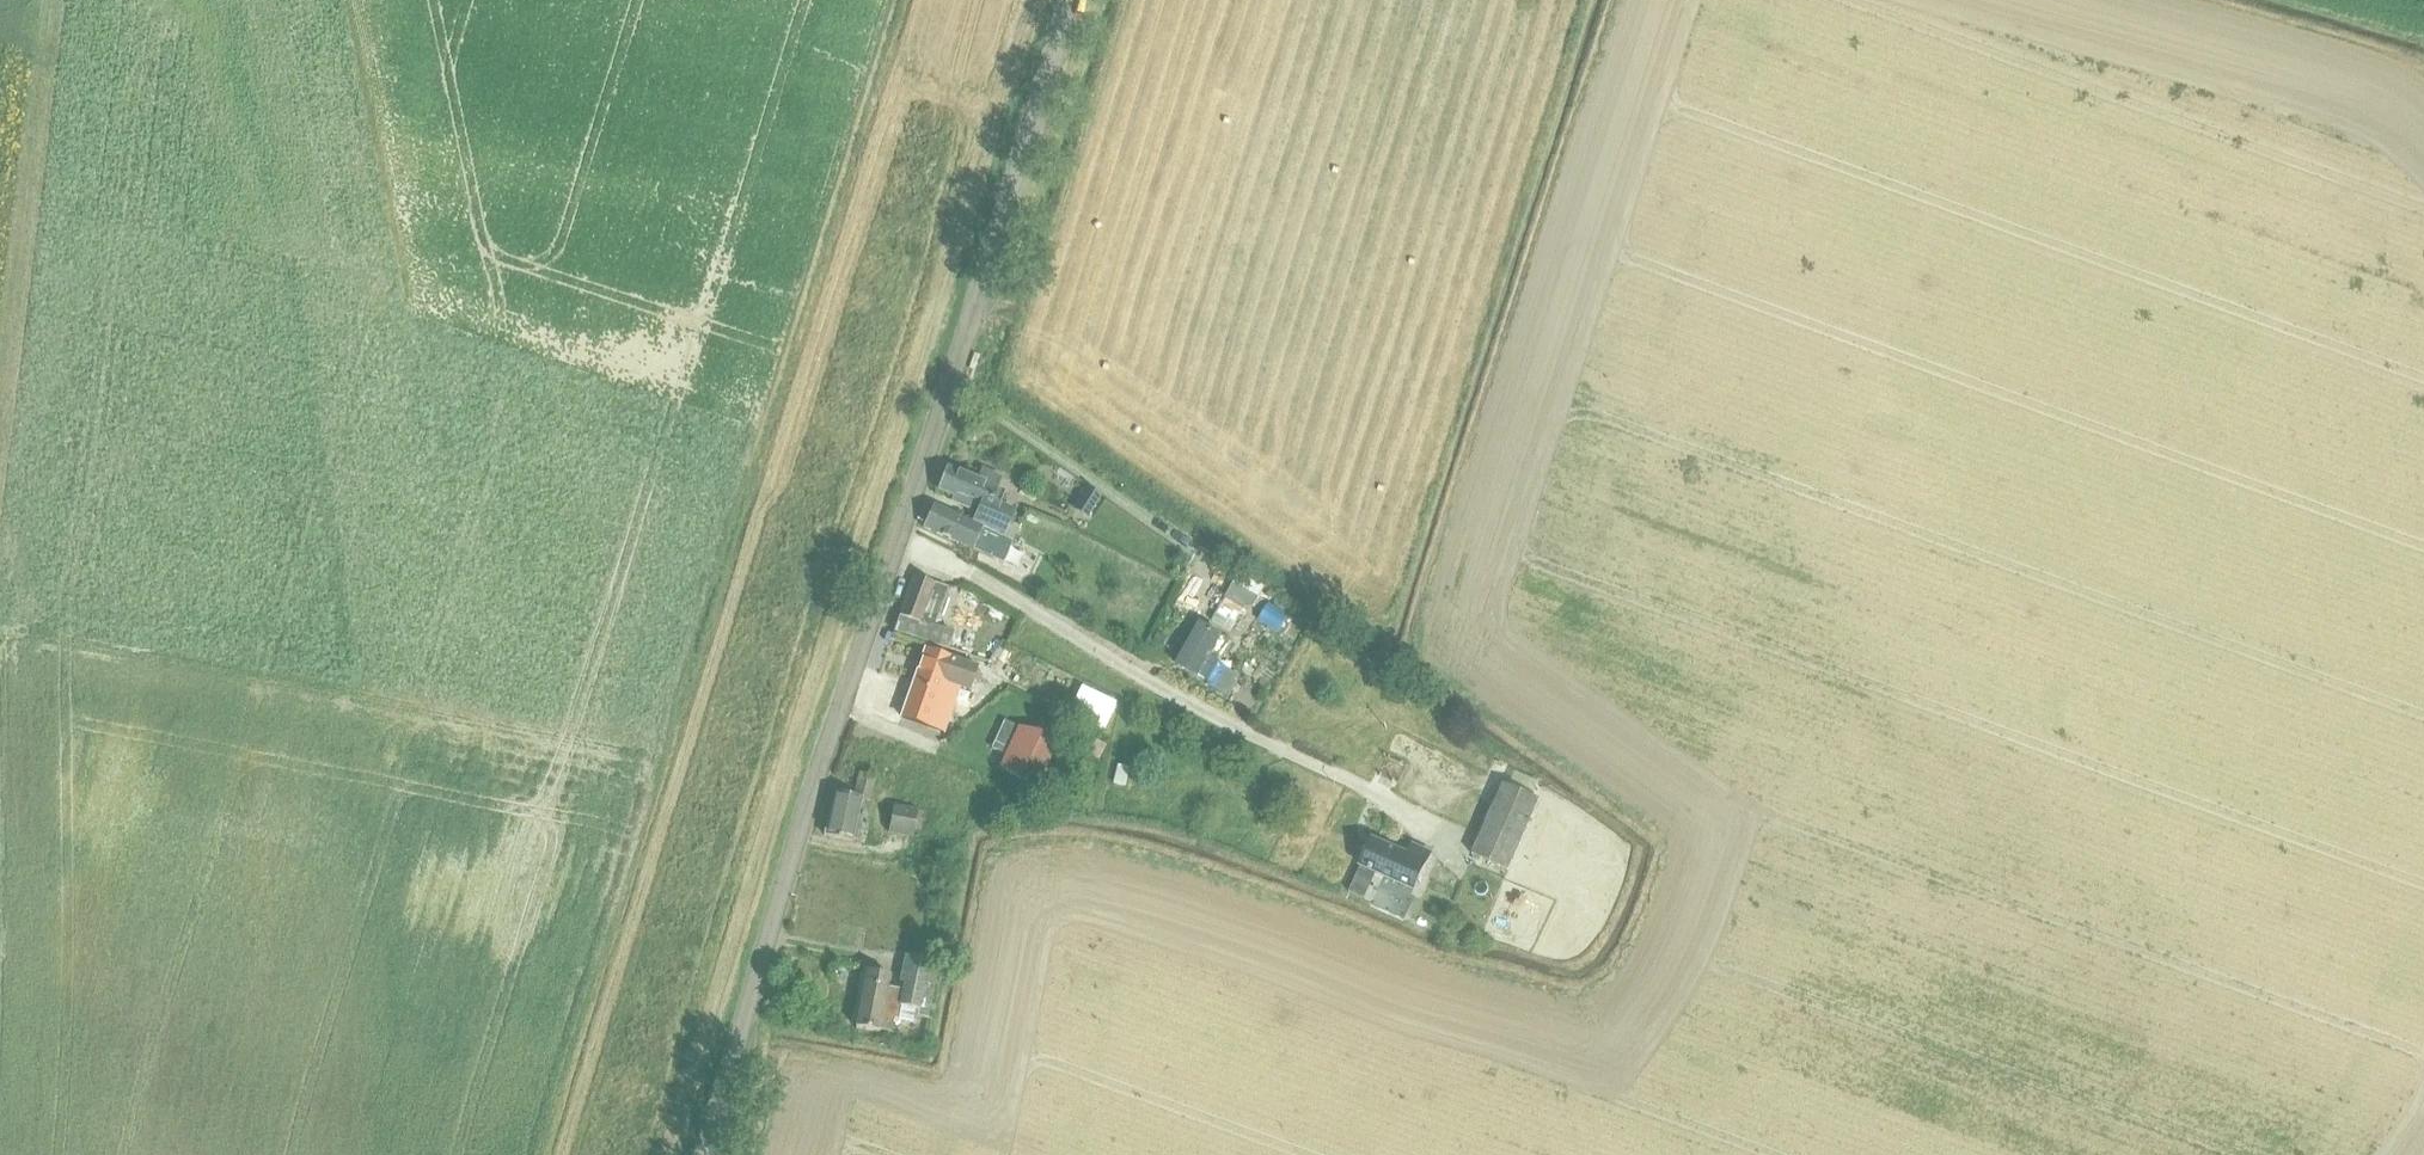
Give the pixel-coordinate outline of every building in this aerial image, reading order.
[(1015,507),(1000,500),(1004,491),(996,488),(1001,478),(983,470),(978,480),(946,466),(937,489),(954,496),(952,501),(968,507),(970,503),(979,507),(974,519),(1013,537),(1019,524),(1010,520),(1015,507)] [(1088,487),(1075,506),(1090,516),(1103,497),(1088,487)] [(934,505),(924,527),(971,549),(972,549),(1003,563),(1013,542),(981,527),(934,505)] [(1044,556),(1039,567),(1055,574),(1060,563),(1044,556)] [(914,575),(894,631),(949,649),(954,633),(936,626),(949,587),(914,575)] [(1234,583),(1226,598),(1244,608),(1253,607),(1259,597),(1234,583)] [(964,593),(952,617),(971,626),(982,602),(964,593)] [(995,618),(989,631),(1002,637),(1008,624),(995,618)] [(1232,643),(1201,624),(1177,663),(1213,686),(1223,670),(1217,666),(1232,643)] [(908,703),(903,718),(920,724),(933,728),(943,732),(949,718),(933,712),(939,695),(955,701),(960,687),(970,691),(973,683),(978,668),(960,661),(927,648),(924,655),(913,686),(908,703)] [(902,689),(879,682),(875,696),(897,703),(902,689)] [(1001,724),(990,750),(1002,755),(998,765),(1015,781),(1016,782),(1041,783),(1056,748),(1013,730),(1001,724)] [(1080,733),(1073,747),(1099,760),(1106,745),(1080,733)] [(1126,765),(1117,763),(1113,782),(1122,784),(1126,765)] [(834,792),(824,834),(851,840),(852,837),(858,838),(863,819),(857,818),(861,799),(870,801),(876,778),(858,774),(853,796),(834,792)] [(1538,802),(1503,787),(1473,855),(1508,870),(1538,802)] [(912,835),(913,829),(919,830),(923,811),(916,809),(917,807),(892,803),(887,831),(912,835)] [(1360,863),(1417,890),(1433,855),(1411,845),(1406,856),(1371,839),(1360,863)] [(938,961),(928,959),(905,954),(899,981),(903,982),(902,990),(886,986),(889,974),(866,970),(855,1027),(878,1031),(879,1029),(891,1032),(894,1018),(910,1021),(911,1015),(926,1019),(938,961)]
